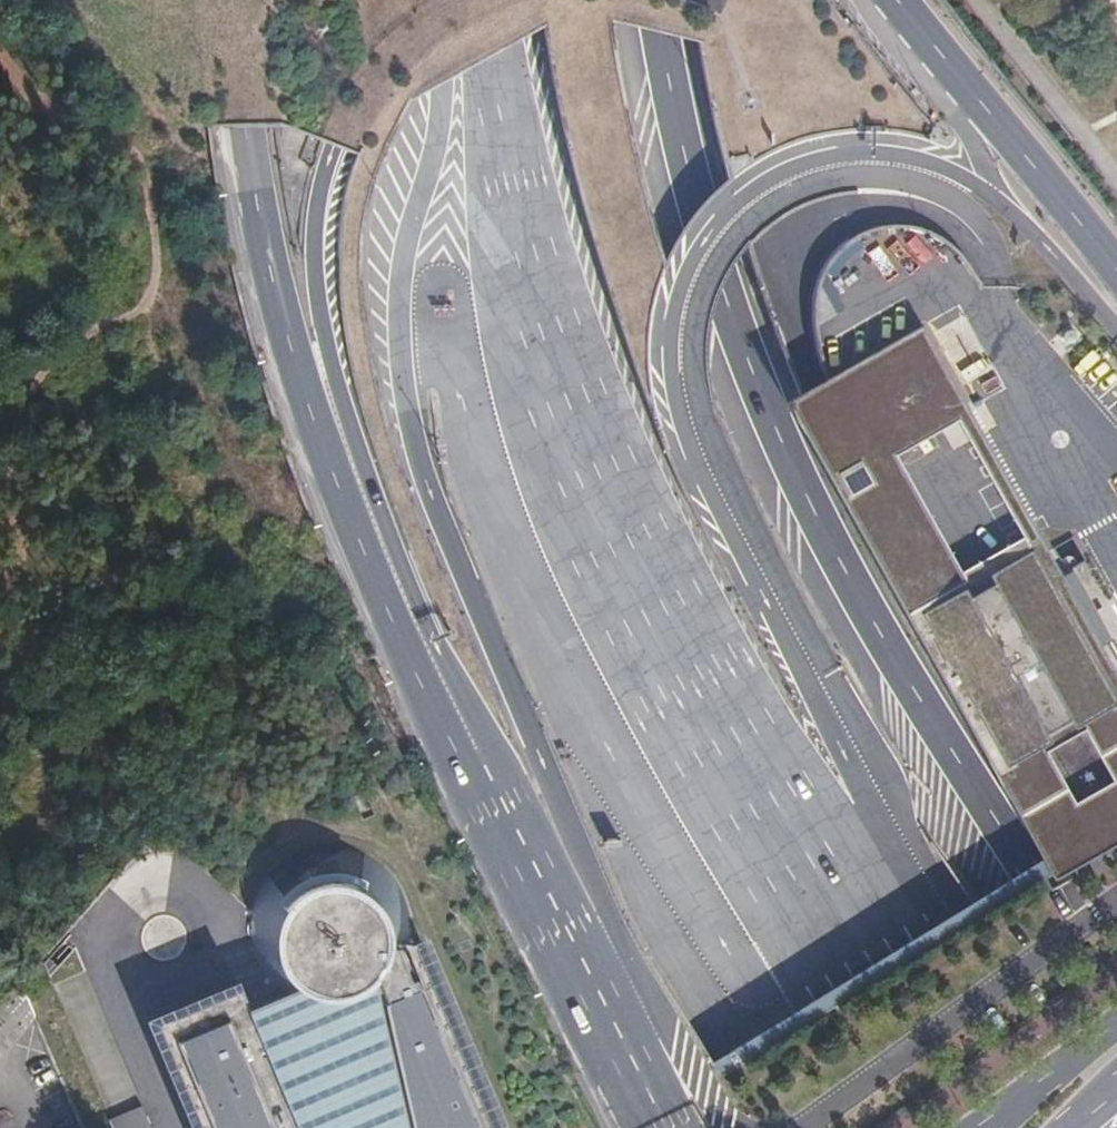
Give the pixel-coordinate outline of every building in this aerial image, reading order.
[(886,450),(971,403),(928,323),(790,399),(1056,880),(1077,868),(1091,860),(1110,850),(1116,846),(1116,667),(1043,533),(1033,539),(1035,543),(960,584),(886,450)] [(420,940),(410,944),(410,941),(412,925),(412,920),(410,911),(409,907),(407,902),(405,898),(403,893),(401,889),(394,877),(389,872),(380,863),(376,860),(362,852),(351,849),(338,846),(327,846),(313,848),(308,849),(294,855),(289,858),(278,866),(273,871),(265,880),(262,885),(254,901),(252,911),(251,922),(251,930),(254,954),(255,957),(259,966),(264,974),(272,983),(284,994),(250,1008),(241,989),(156,1024),(200,1127),(498,1127),(420,940)] [(18,980),(0,1000),(0,1053),(33,1016),(18,980)] [(109,1119),(112,1127),(151,1127),(141,1105),(109,1119)]
